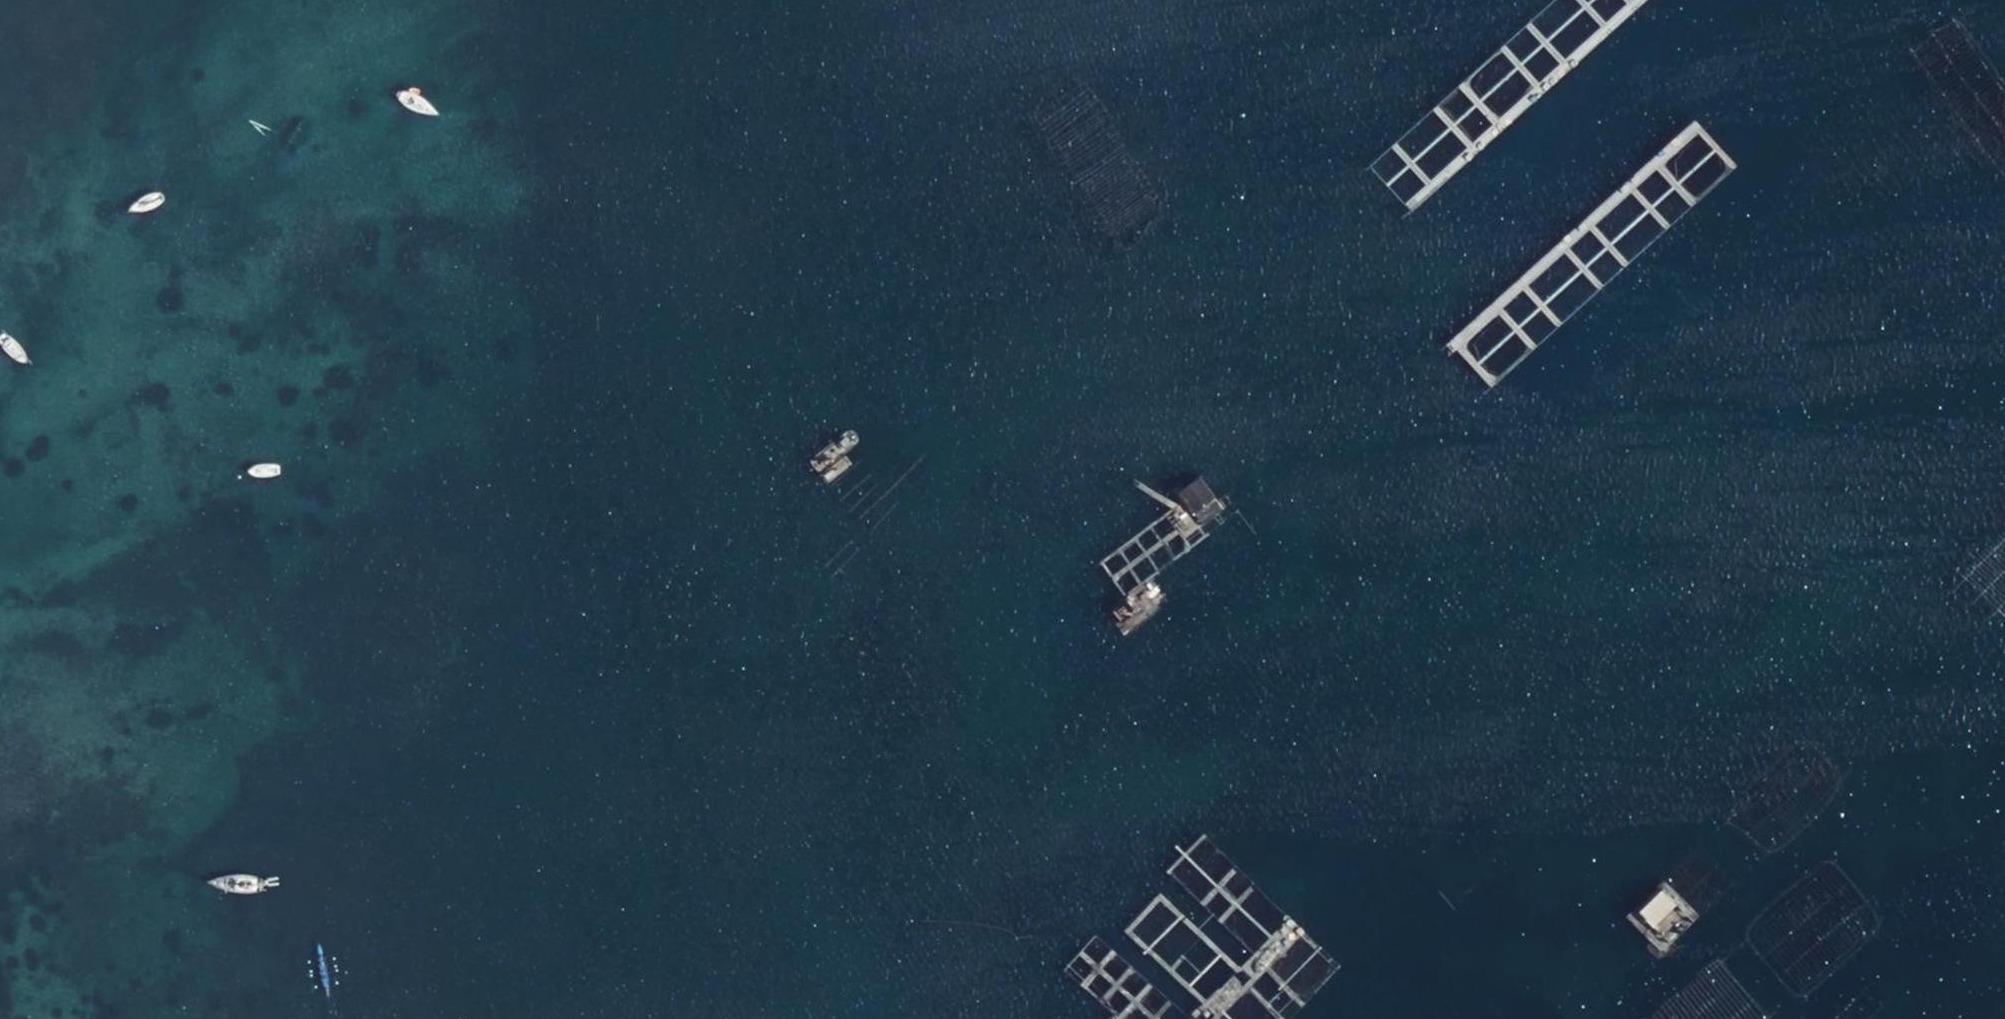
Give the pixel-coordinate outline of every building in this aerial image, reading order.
[(1201,477),(1177,493),(1193,517),(1217,501),(1201,477)] [(1677,903),(1665,891),(1641,916),(1653,927),(1677,903)]
